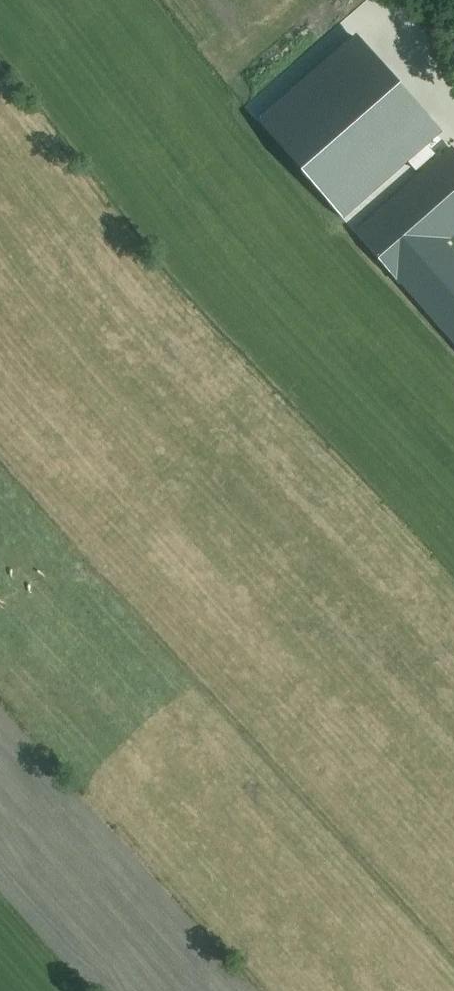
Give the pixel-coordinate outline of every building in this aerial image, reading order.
[(355,34),(257,118),(256,119),(298,168),(341,217),(440,132),(439,132),(355,34)] [(444,242),(453,234),(453,153),(451,149),(354,234),(395,281),(397,278),(453,342),(453,253),(444,242)]
